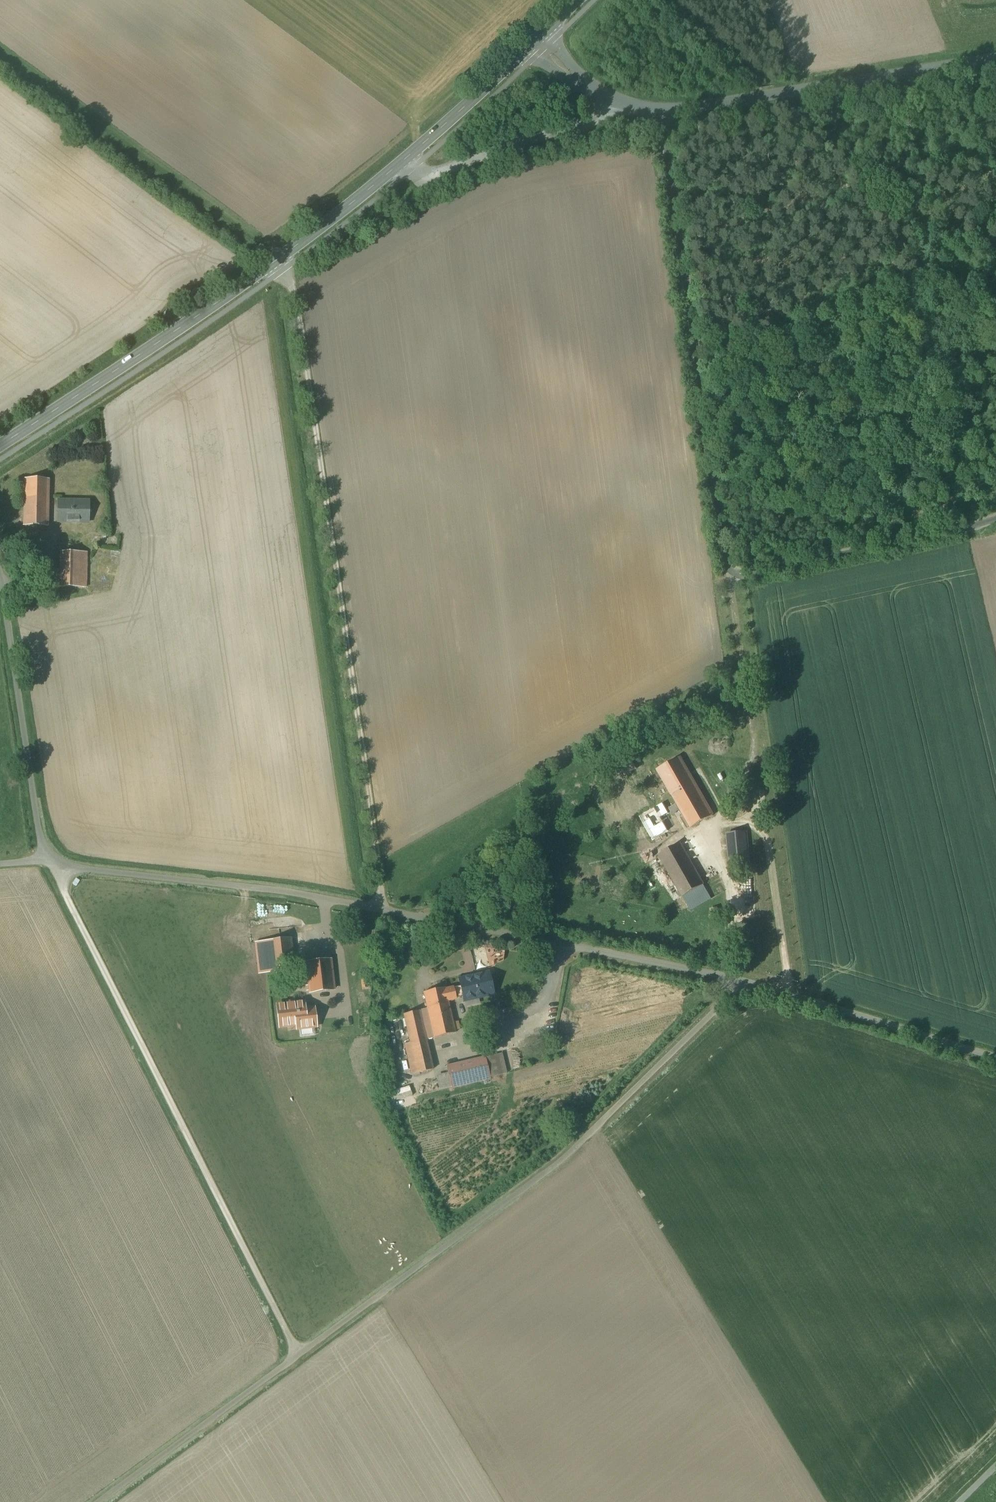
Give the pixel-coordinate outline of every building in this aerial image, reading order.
[(51,484),(27,483),(26,530),(49,531),(51,484)] [(95,503),(59,502),(59,526),(94,526),(95,503)] [(90,556),(63,555),(62,591),(88,592),(90,556)] [(685,762),(663,774),(696,832),(718,820),(685,762)] [(709,890),(666,813),(651,822),(669,853),(662,857),(687,902),(709,890)] [(746,819),(728,821),(732,869),(750,867),(746,819)] [(296,941),(257,944),(259,975),(298,972),(296,941)] [(335,962),(310,964),(316,1013),(340,1011),(335,962)] [(459,980),(464,1000),(493,994),(488,973),(459,980)] [(432,1013),(408,1018),(413,1043),(402,1045),(409,1079),(440,1073),(433,1043),(461,1037),(454,1006),(463,1004),(459,988),(428,995),(432,1013)] [(308,1002),(280,1005),(283,1031),(311,1028),(308,1002)] [(507,1056),(451,1069),(452,1076),(441,1078),(444,1092),(511,1076),(507,1056)]
